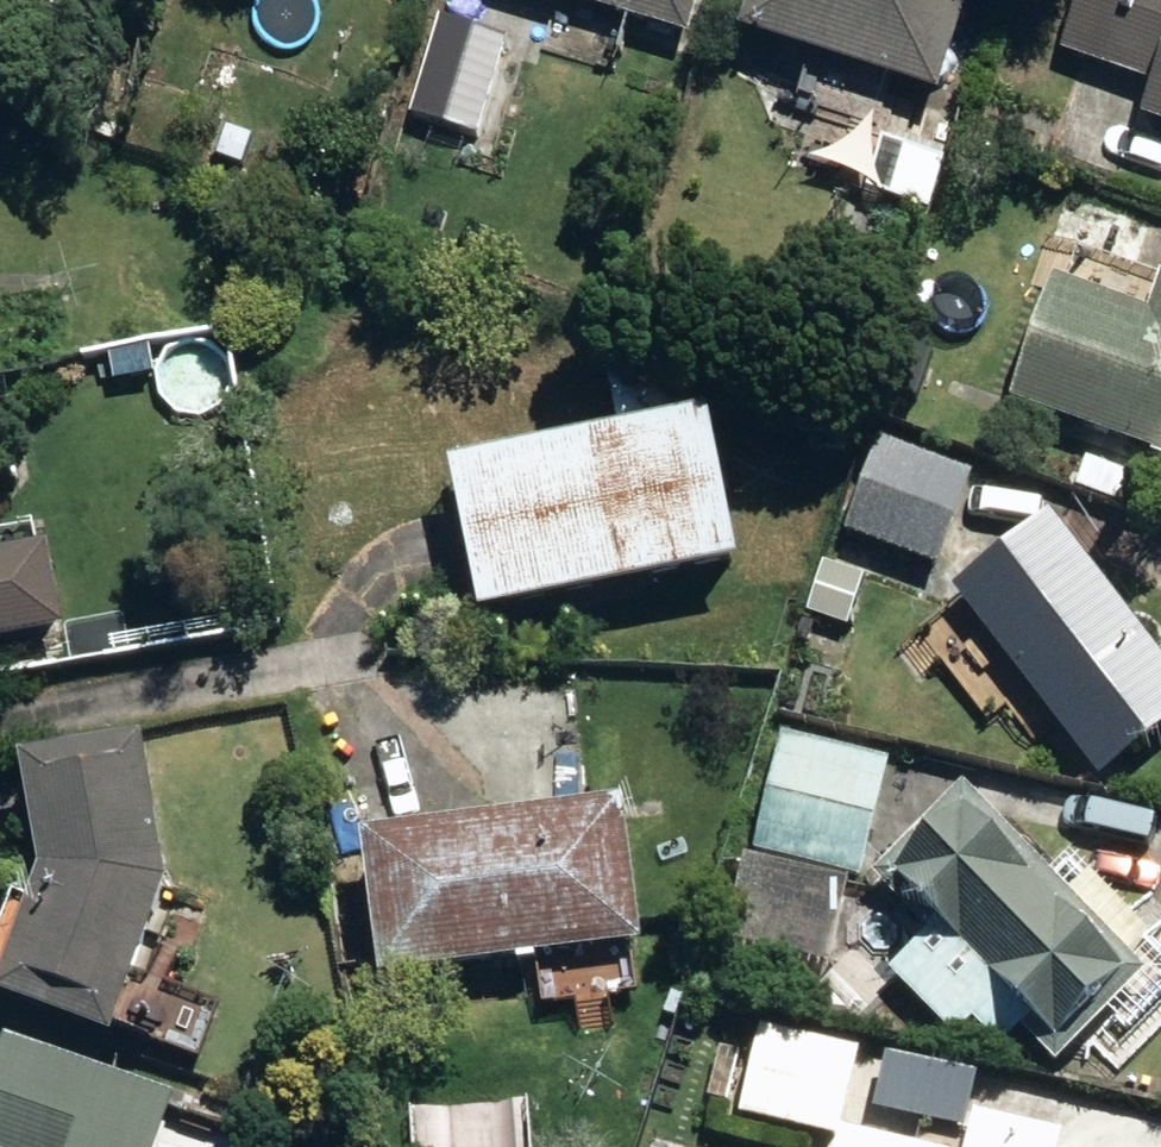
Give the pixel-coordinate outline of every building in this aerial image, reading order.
[(692,26),(701,0),(607,0),(692,26)] [(944,85),(971,0),(754,0),(746,24),(944,85)] [(1160,116),(1160,0),(1084,0),(1067,49),(1158,82),(1147,112),(1160,116)] [(415,108),(483,128),(510,34),(442,13),(415,108)] [(748,55),(786,67),(792,46),(754,34),(748,55)] [(218,150),(242,159),(251,133),(227,124),(218,150)] [(1160,445),(1160,285),(1154,305),(1127,296),(1158,212),(1073,182),(1043,265),(1060,270),(1017,394),(1160,445)] [(459,459),(489,607),(747,557),(717,409),(690,414),(678,352),(619,365),(630,425),(459,459)] [(852,511),(938,543),(966,469),(880,438),(852,511)] [(1105,773),(1160,729),(1160,645),(1057,511),(960,587),(1105,773)] [(67,619),(52,540),(0,550),(0,633),(67,619)] [(759,850),(862,874),(889,757),(786,732),(759,850)] [(6,988),(120,1029),(175,875),(150,737),(31,760),(49,864),(6,988)] [(372,831),(388,968),(648,937),(632,800),(372,831)] [(900,875),(1062,1040),(1134,965),(972,802),(900,875)] [(743,1110),(840,1134),(861,1049),(764,1024),(743,1110)] [(175,1093),(6,1037),(0,1057),(0,1146),(157,1146),(175,1093)] [(1064,1131),(979,1112),(971,1146),(1060,1146),(1064,1131)] [(847,1129),(843,1146),(923,1146),(847,1129)]
